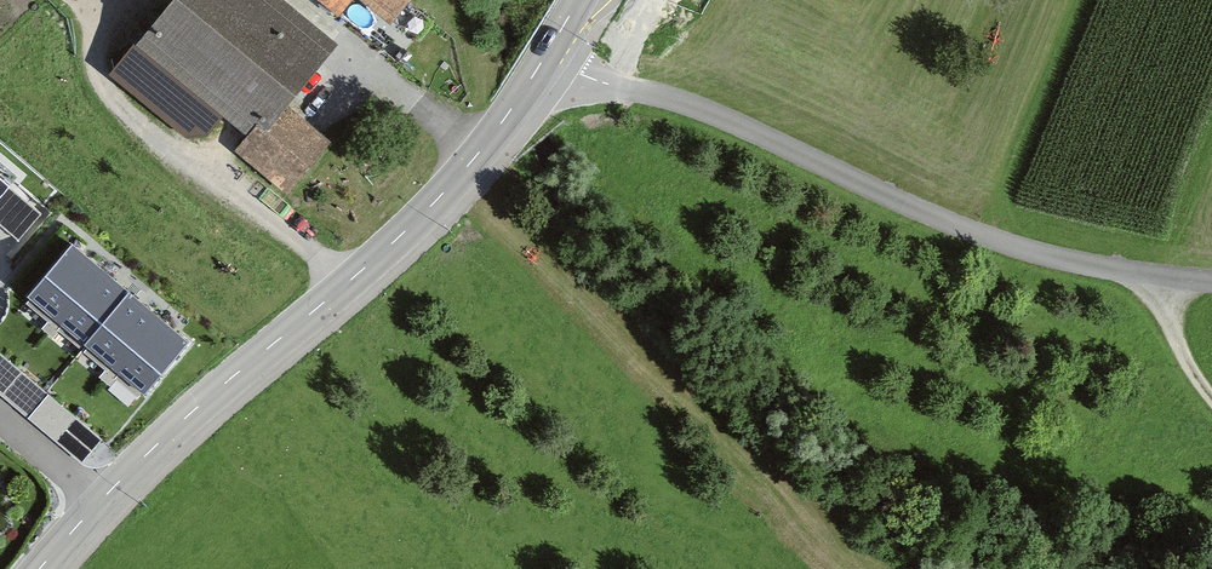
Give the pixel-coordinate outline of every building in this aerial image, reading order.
[(302,115),(355,48),(293,0),(197,0),(156,53),(265,137),(247,161),(299,201),(342,146),(302,115)] [(347,20),(363,0),(320,0),(347,20)] [(0,177),(0,195),(9,184),(0,177)] [(0,206),(0,225),(18,240),(41,214),(14,191),(0,206)] [(188,342),(71,242),(27,293),(144,393),(188,342)] [(0,354),(0,393),(82,460),(101,437),(0,354)]
